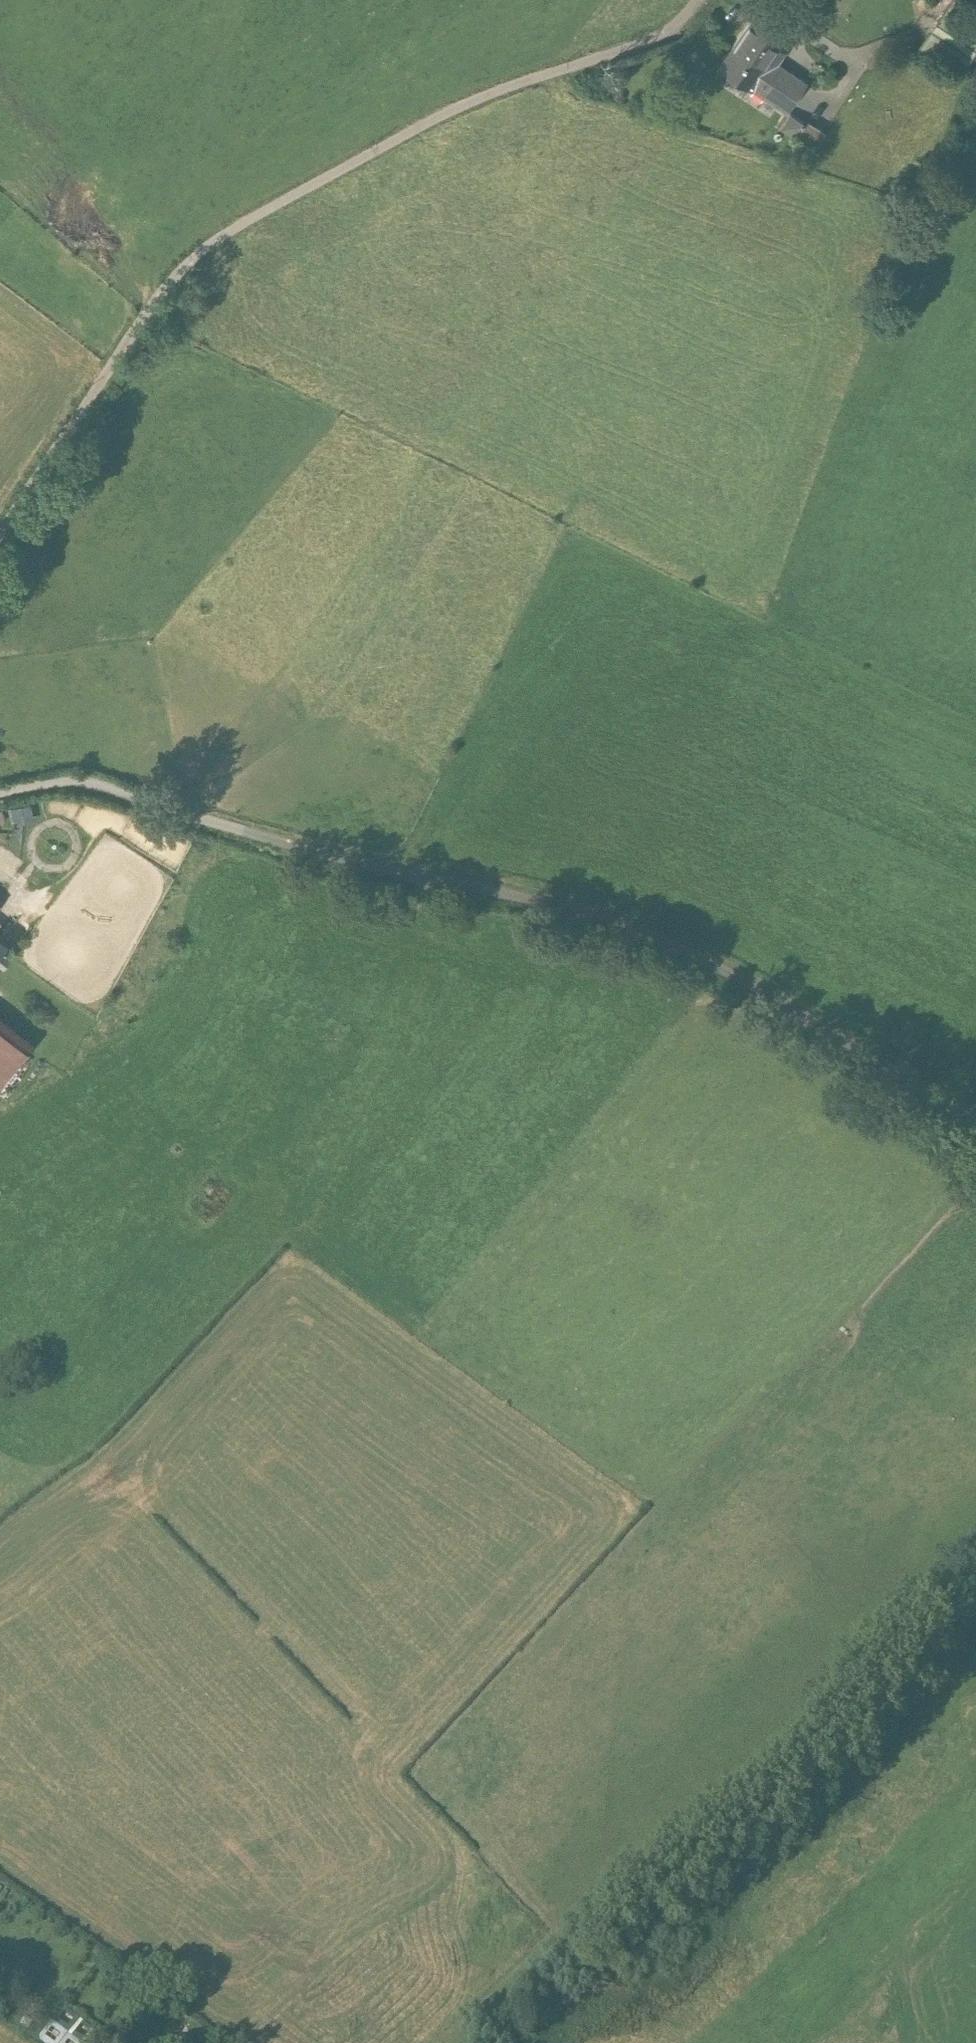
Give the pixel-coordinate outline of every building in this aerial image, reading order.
[(821,60),(747,12),(712,68),(785,112),(821,60)] [(799,133),(805,121),(785,112),(780,125),(799,133)] [(30,1040),(0,1017),(0,1078),(30,1040)] [(44,2042),(109,2042),(110,2042),(64,2006),(39,2039),(44,2042)]
